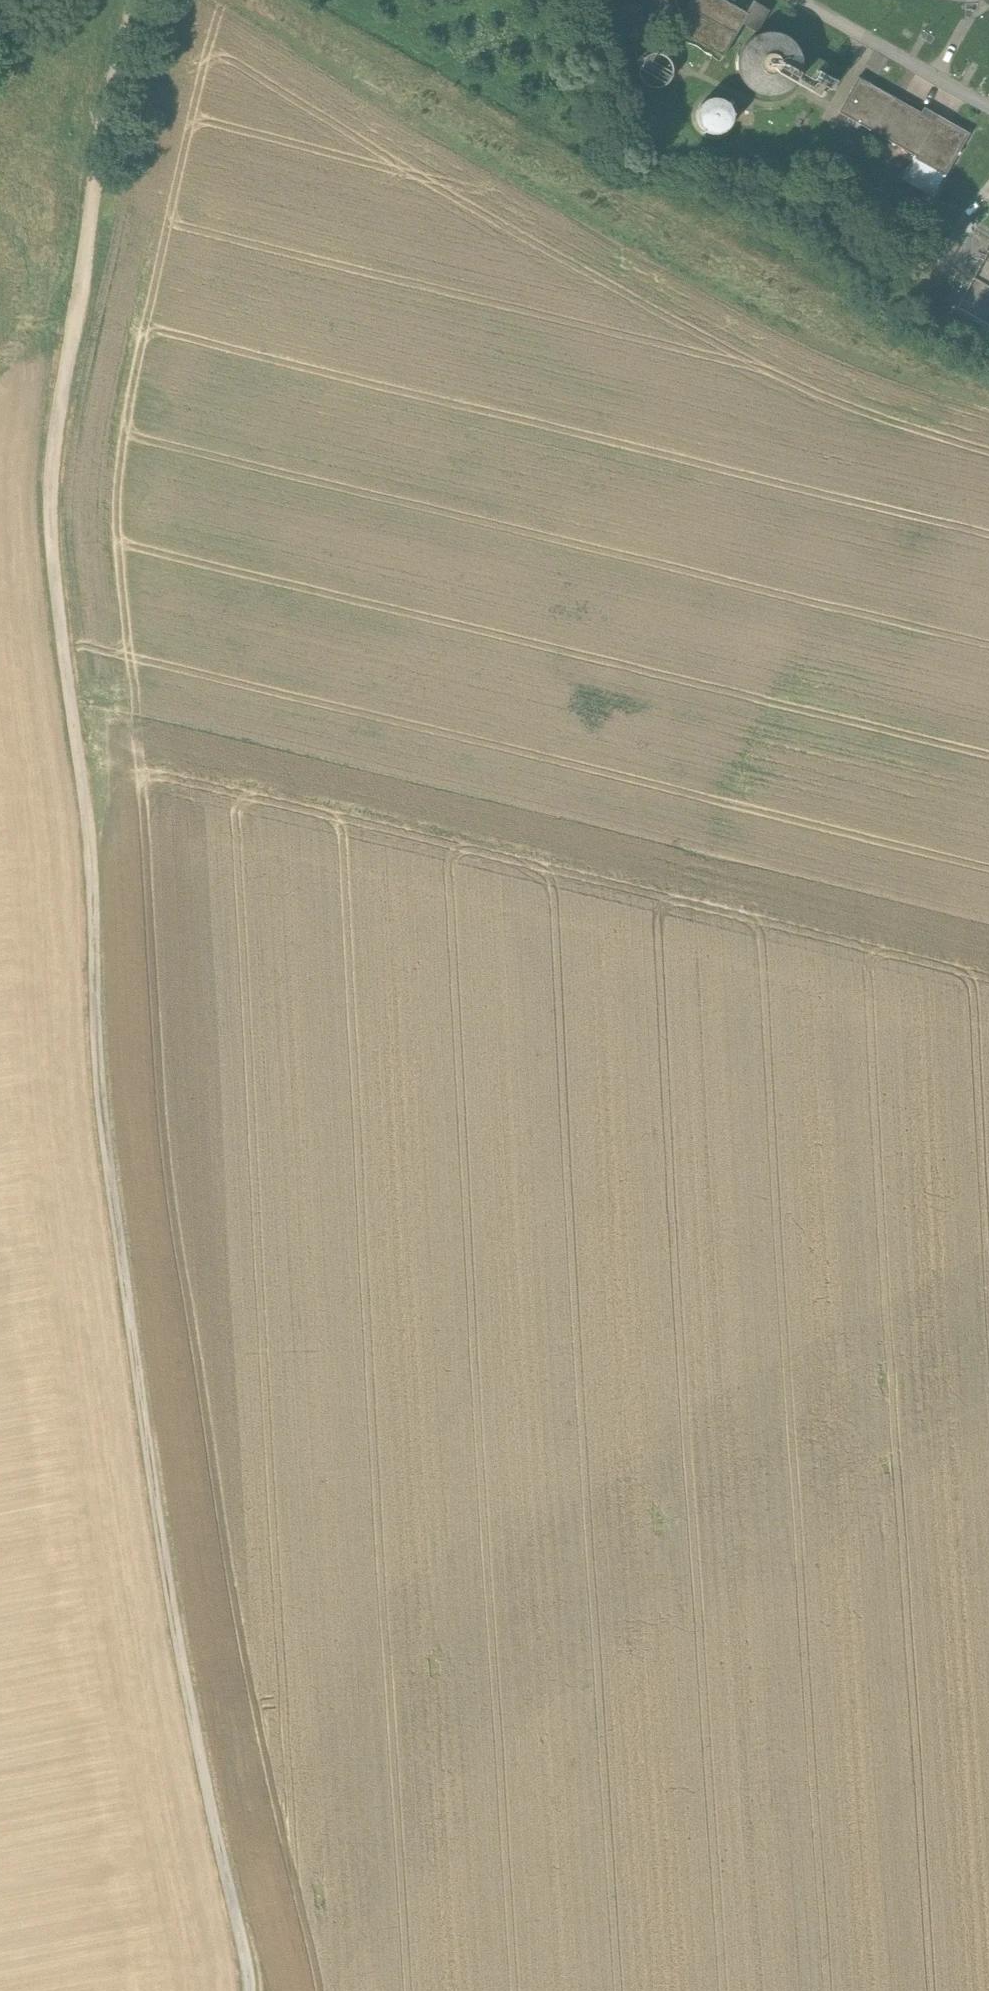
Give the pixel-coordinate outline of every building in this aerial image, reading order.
[(724,0),(693,0),(676,30),(724,57),(749,14),(724,0)] [(801,76),(803,64),(801,52),(794,41),(783,35),(771,32),(759,35),(748,42),(741,52),(739,64),(742,77),(749,87),(759,94),(771,96),(784,94),(794,86),(801,76)] [(968,70),(963,79),(985,91),(988,83),(988,82),(968,70)] [(933,120),(859,78),(839,113),(916,157),(914,160),(945,178),(970,134),(936,115),(933,120)] [(828,88),(818,83),(813,93),(823,98),(828,88)] [(728,105),(722,101),(716,100),(710,100),(704,103),(699,109),(696,115),(696,121),(698,127),(704,133),(710,136),(716,137),(722,136),(728,132),(732,127),(734,120),(733,113),(732,110),(728,105)]
